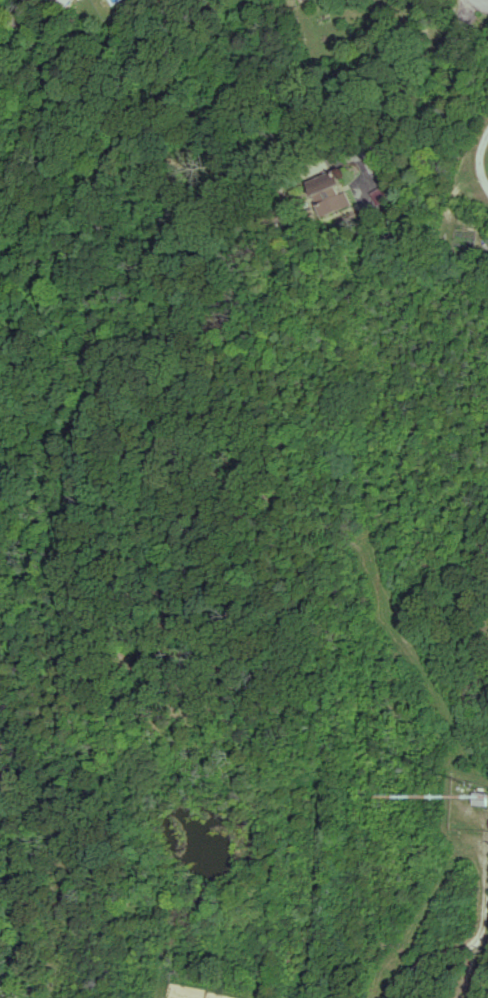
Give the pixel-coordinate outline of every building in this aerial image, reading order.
[(304,181),(318,217),(349,205),(342,187),(341,188),(334,170),(304,181)]
